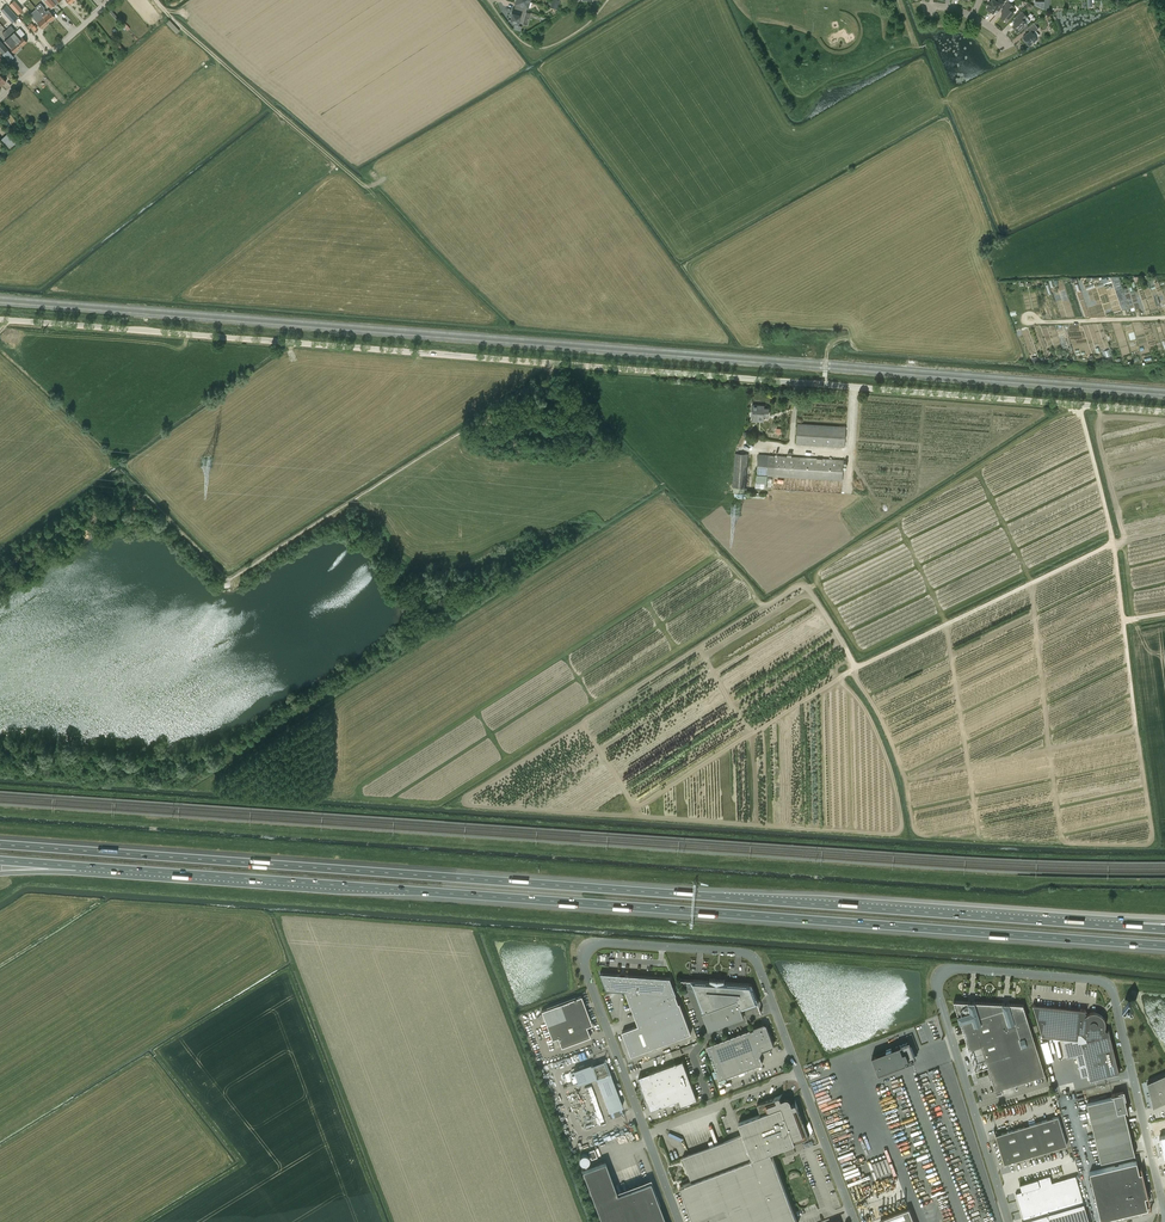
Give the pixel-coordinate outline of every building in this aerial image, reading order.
[(51,8),(56,4),(52,0),(44,0),(51,8)] [(526,0),(516,0),(515,4),(515,3),(517,4),(515,8),(520,10),(526,12),(527,7),(528,7),(529,1),(526,0)] [(988,8),(994,12),(997,6),(1001,8),(1004,1),(1002,0),(997,0),(996,0),(992,0),(991,1),(990,1),(988,4),(989,5),(987,7),(988,8)] [(1007,10),(1001,16),(1007,21),(1014,12),(1011,9),(1014,6),(1009,1),(1004,7),(1007,10)] [(41,13),(42,15),(49,23),(55,17),(48,9),(46,11),(44,8),(45,7),(40,2),(35,7),(41,13)] [(4,12),(9,18),(14,13),(9,8),(4,12)] [(526,12),(520,10),(515,8),(514,13),(512,13),(510,20),(523,23),(526,12)] [(1020,19),(1013,25),(1019,31),(1027,23),(1024,20),(1028,17),(1023,11),(1017,16),(1020,19)] [(49,23),(42,15),(38,18),(40,20),(37,23),(42,28),(49,23)] [(178,33),(181,30),(171,19),(167,23),(178,33)] [(32,22),(29,25),(35,32),(39,29),(32,22)] [(1026,41),(1027,41),(1030,44),(1038,38),(1033,32),(1039,28),(1034,22),(1027,28),(1030,31),(1023,36),(1024,37),(1024,38),(1023,40),(1025,41),(1026,41)] [(6,30),(14,39),(21,47),(27,42),(22,36),(25,34),(20,28),(16,31),(11,26),(6,30)] [(6,30),(2,33),(7,39),(4,41),(14,53),(21,47),(14,39),(6,30)] [(763,419),(764,416),(769,416),(769,408),(759,408),(759,405),(752,405),(752,413),(753,413),(753,420),(757,421),(758,418),(763,419)] [(797,423),(796,444),(845,447),(846,426),(797,423)] [(746,493),(746,488),(749,454),(735,453),(732,487),(736,487),(736,493),(746,493)] [(844,460),(758,454),(757,475),(843,481),(844,460)] [(767,476),(757,475),(757,483),(756,482),(756,487),(766,488),(767,476)] [(745,973),(746,961),(741,961),(741,956),(736,956),(735,960),(730,960),(729,972),(745,973)] [(698,958),(692,958),(692,965),(697,965),(697,963),(702,963),(702,968),(705,968),(705,965),(708,965),(708,959),(698,959),(698,958)] [(622,1032),(631,1056),(691,1034),(680,1003),(679,1004),(675,995),(676,995),(670,978),(600,973),(606,990),(625,991),(638,1026),(622,1032)] [(742,1009),(756,1004),(760,1003),(753,983),(725,982),(725,979),(710,978),(710,981),(690,979),(691,980),(683,979),(686,989),(692,989),(693,991),(695,991),(710,1029),(745,1016),(742,1009)] [(592,1025),(581,996),(541,1011),(552,1040),(558,1038),(562,1048),(590,1037),(586,1027),(592,1025)] [(982,1046),(990,1072),(996,1094),(1003,1092),(1002,1088),(1045,1074),(1027,1019),(1028,1019),(1023,1004),(1009,1004),(1009,1003),(1002,1003),(975,1002),(975,1001),(968,1001),(967,1001),(953,1001),(958,1015),(957,1015),(960,1022),(969,1050),(982,1046)] [(1087,1014),(1084,1010),(1033,1005),(1042,1036),(1063,1038),(1066,1051),(1071,1050),(1072,1055),(1076,1054),(1081,1076),(1089,1074),(1090,1080),(1119,1073),(1109,1031),(1105,1029),(1105,1028),(1105,1027),(1105,1026),(1105,1025),(1105,1024),(1105,1023),(1105,1022),(1105,1021),(1105,1020),(1105,1019),(1104,1018),(1104,1017),(1103,1017),(1103,1016),(1102,1016),(1102,1015),(1101,1015),(1101,1014),(1100,1014),(1100,1013),(1099,1013),(1098,1013),(1098,1012),(1097,1012),(1096,1012),(1095,1012),(1094,1012),(1093,1012),(1092,1012),(1091,1012),(1090,1012),(1090,1013),(1089,1013),(1088,1013),(1087,1014)] [(774,1044),(767,1025),(764,1023),(753,1028),(754,1029),(750,1030),(707,1046),(720,1080),(763,1064),(760,1056),(762,1051),(773,1047),(774,1044)] [(879,1073),(897,1066),(898,1066),(916,1059),(909,1041),(894,1047),(896,1051),(892,1052),(891,1048),(872,1056),(879,1073)] [(608,1074),(604,1061),(591,1066),(590,1064),(574,1071),(579,1084),(595,1078),(595,1076),(597,1075),(598,1078),(597,1078),(609,1112),(623,1107),(619,1097),(617,1098),(616,1095),(618,1095),(615,1085),(613,1086),(612,1083),(614,1083),(610,1073),(608,1074)] [(683,1061),(650,1073),(639,1077),(642,1086),(641,1086),(642,1087),(647,1102),(648,1102),(651,1110),(662,1106),(662,1105),(679,1099),(681,1106),(697,1100),(683,1061)] [(1147,1082),(1153,1107),(1164,1101),(1164,1074),(1147,1082)] [(1113,1159),(1114,1162),(1118,1161),(1117,1158),(1135,1154),(1124,1107),(1127,1106),(1123,1092),(1111,1094),(1111,1095),(1113,1094),(1114,1097),(1087,1103),(1101,1162),(1113,1159)] [(795,1100),(794,1100),(796,1103),(792,1105),(791,1101),(790,1100),(790,1099),(789,1099),(788,1099),(788,1098),(787,1098),(786,1098),(785,1098),(781,1100),(780,1096),(783,1095),(783,1094),(757,1104),(761,1114),(739,1122),(743,1134),(683,1157),(692,1181),(680,1186),(694,1221),(797,1221),(771,1152),(809,1138),(795,1100)] [(1004,1164),(1046,1151),(1067,1145),(1058,1116),(996,1135),(1004,1164)] [(597,1157),(594,1149),(588,1151),(591,1159),(597,1157)] [(589,1159),(589,1158),(589,1157),(588,1156),(588,1155),(587,1154),(586,1154),(585,1154),(584,1153),(583,1154),(582,1154),(581,1154),(580,1155),(580,1156),(579,1156),(579,1157),(579,1158),(579,1159),(579,1160),(579,1161),(580,1162),(580,1163),(581,1163),(582,1164),(583,1164),(584,1164),(585,1164),(586,1164),(587,1163),(588,1163),(588,1162),(589,1161),(589,1160),(589,1159)] [(1118,1161),(1114,1162),(1115,1166),(1090,1172),(1101,1219),(1148,1208),(1146,1199),(1148,1199),(1149,1199),(1141,1166),(1141,1169),(1139,1170),(1137,1161),(1118,1165),(1118,1161)] [(651,1181),(617,1194),(605,1162),(583,1170),(602,1221),(666,1221),(651,1181)] [(1084,1203),(1076,1175),(1052,1182),(1050,1175),(1020,1184),(1022,1191),(1016,1193),(1024,1221),(1022,1221),(1023,1221),(1051,1221),(1048,1214),(1084,1203)] [(909,1208),(881,1219),(882,1221),(914,1221),(909,1208)]
